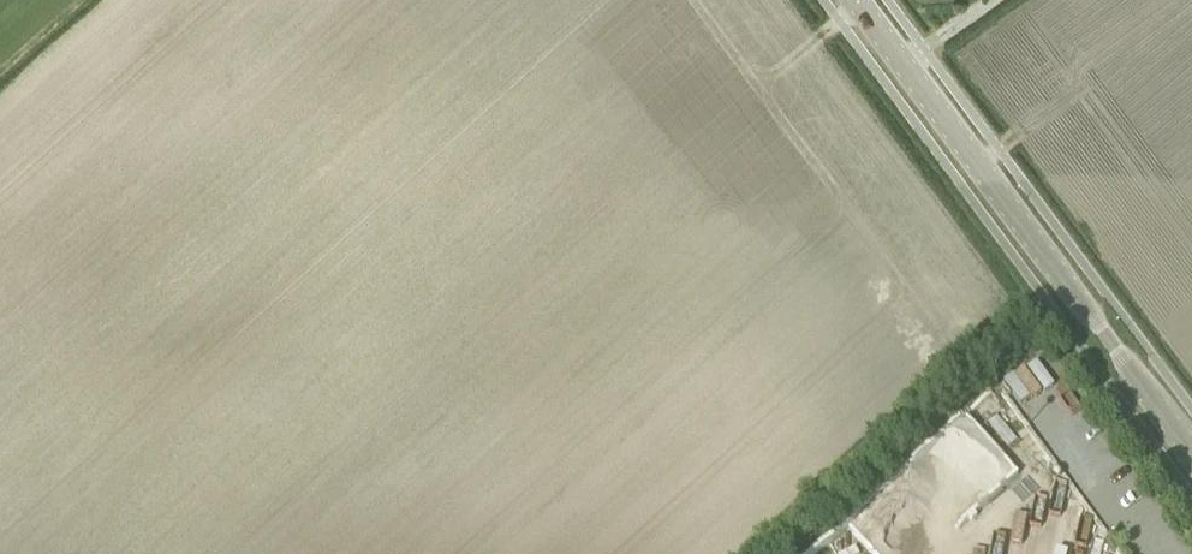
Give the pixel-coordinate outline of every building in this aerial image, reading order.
[(1019,506),(991,531),(1010,553),(1039,529),(1019,506)] [(863,537),(884,553),(887,553),(898,540),(875,522),(863,537)] [(1007,553),(990,532),(981,539),(993,553),(1006,553),(1007,553)]
